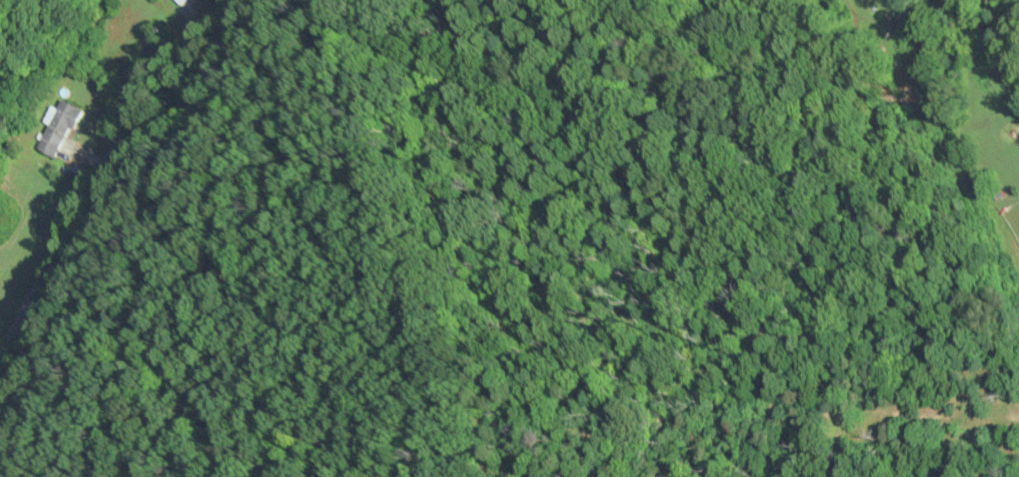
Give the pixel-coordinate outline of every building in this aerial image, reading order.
[(48,124),(37,150),(57,159),(80,109),(62,100),(58,109),(52,106),(44,122),(48,124)]
